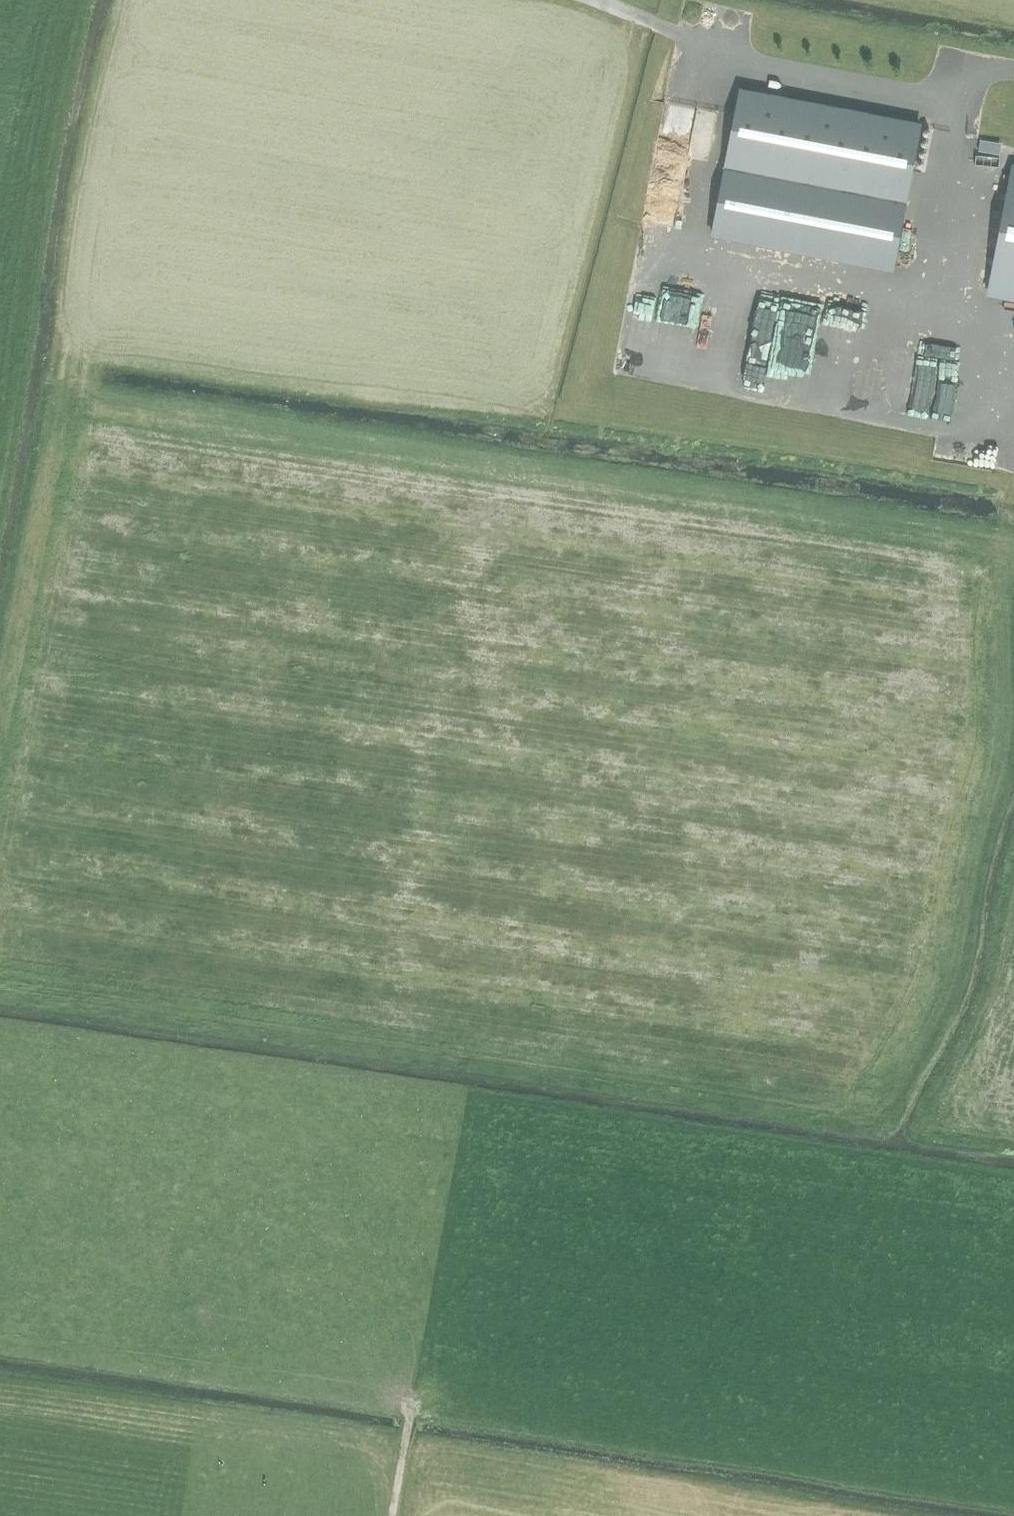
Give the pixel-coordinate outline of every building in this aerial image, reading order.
[(920,126),(740,91),(735,114),(725,166),(727,166),(883,197),(870,266),(892,270),(905,201),(920,126)] [(995,145),(993,156),(1011,159),(1013,149),(995,145)] [(1012,168),(1005,208),(1013,210),(1013,168),(1012,168)] [(996,253),(989,293),(1013,298),(1013,257),(996,253)]
